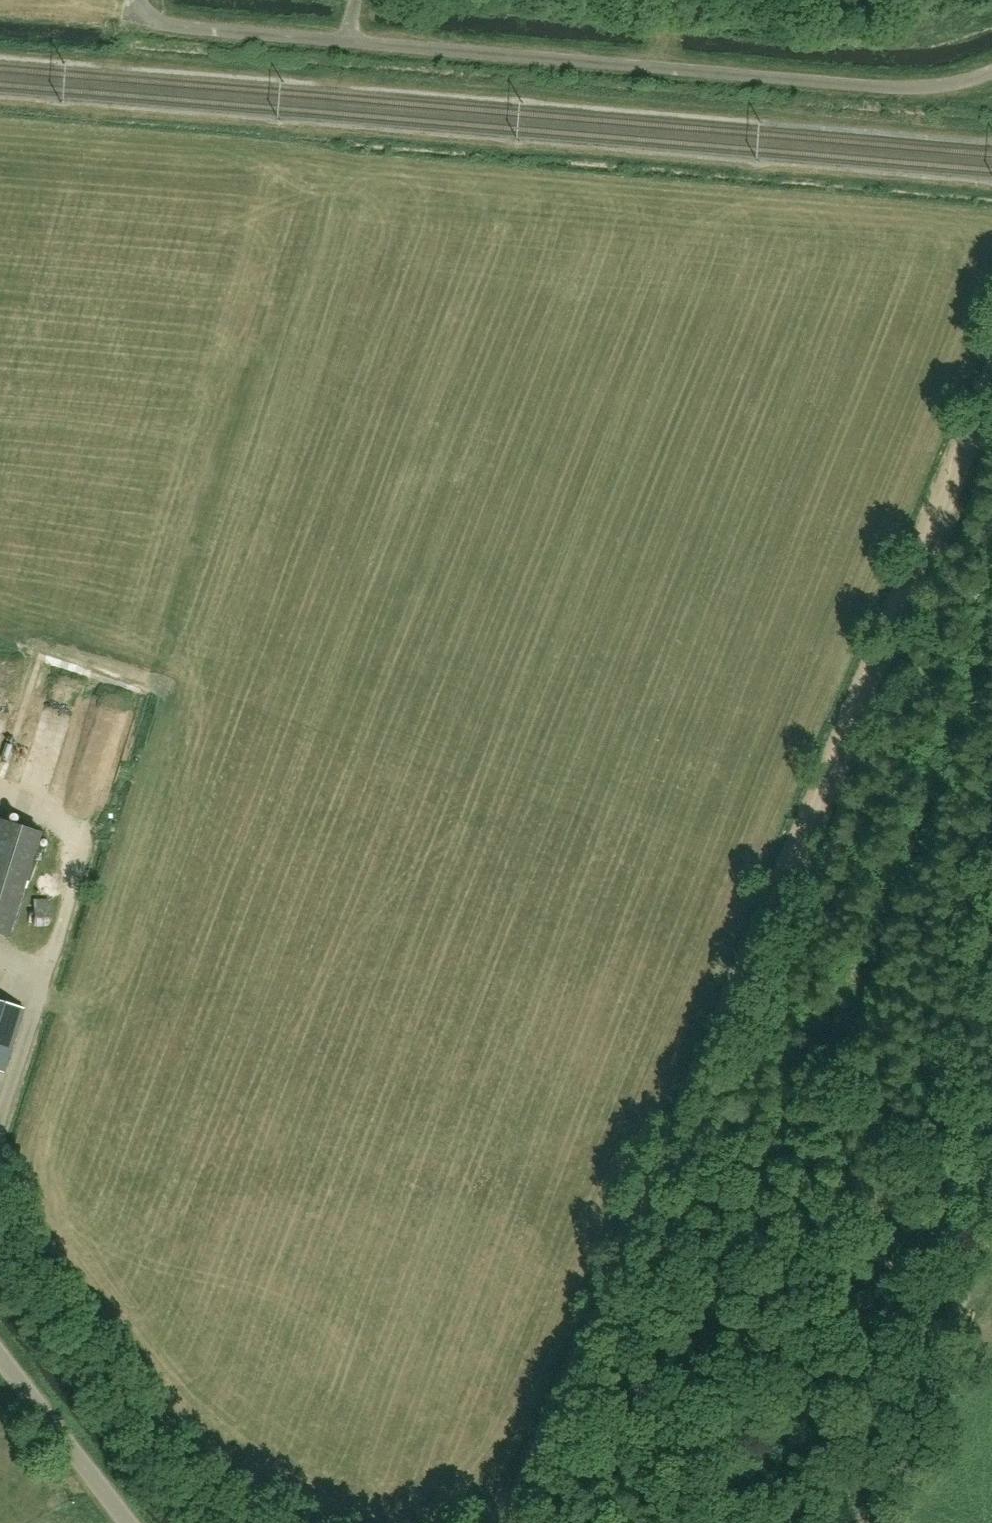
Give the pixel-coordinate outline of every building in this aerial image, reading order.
[(5,933),(36,830),(0,820),(0,932),(5,933)] [(47,922),(47,903),(30,903),(30,922),(47,922)] [(3,1072),(23,1008),(0,1001),(0,1071),(3,1072)]
